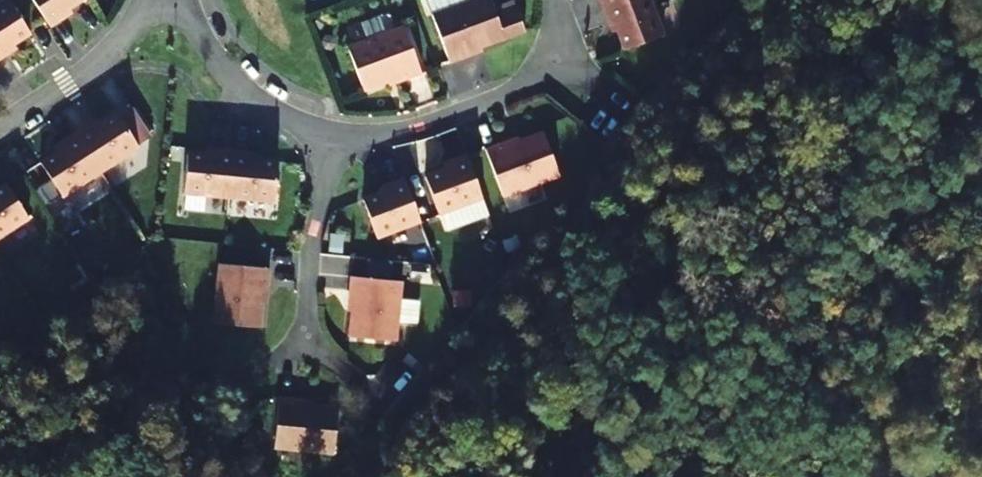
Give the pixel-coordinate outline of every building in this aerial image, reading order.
[(9,0),(2,0),(0,1),(0,57),(7,52),(4,48),(29,32),(9,0)] [(49,26),(62,17),(60,13),(79,0),(33,0),(49,26)] [(491,0),(471,0),(432,14),(450,63),(464,57),(463,54),(505,39),(491,0)] [(651,0),(625,0),(605,8),(610,22),(615,21),(625,49),(664,34),(651,0)] [(422,73),(404,25),(347,46),(364,91),(406,75),(407,79),(422,73)] [(139,148),(117,113),(92,129),(89,125),(76,134),(101,173),(139,148)] [(560,176),(543,130),(501,146),(500,143),(485,148),(504,197),(560,176)] [(101,173),(76,134),(63,142),(66,146),(40,163),(63,197),(101,173)] [(229,198),(233,152),(217,151),(217,156),(187,153),(183,194),(229,198)] [(249,154),(233,152),(229,198),(274,203),(278,162),(248,159),(249,154)] [(483,199),(466,155),(452,161),(453,166),(426,176),(440,215),(483,199)] [(420,222),(404,179),(390,184),(391,189),(364,199),(378,238),(420,222)] [(7,184),(0,188),(0,237),(29,219),(7,184)] [(385,261),(368,262),(368,277),(386,276),(385,261)] [(268,283),(270,268),(218,263),(213,323),(261,327),(265,283),(268,283)] [(396,341),(402,281),(351,276),(349,291),(353,291),(348,336),(396,341)] [(334,454),(338,406),(293,402),(294,398),(279,397),(274,449),(334,454)]
